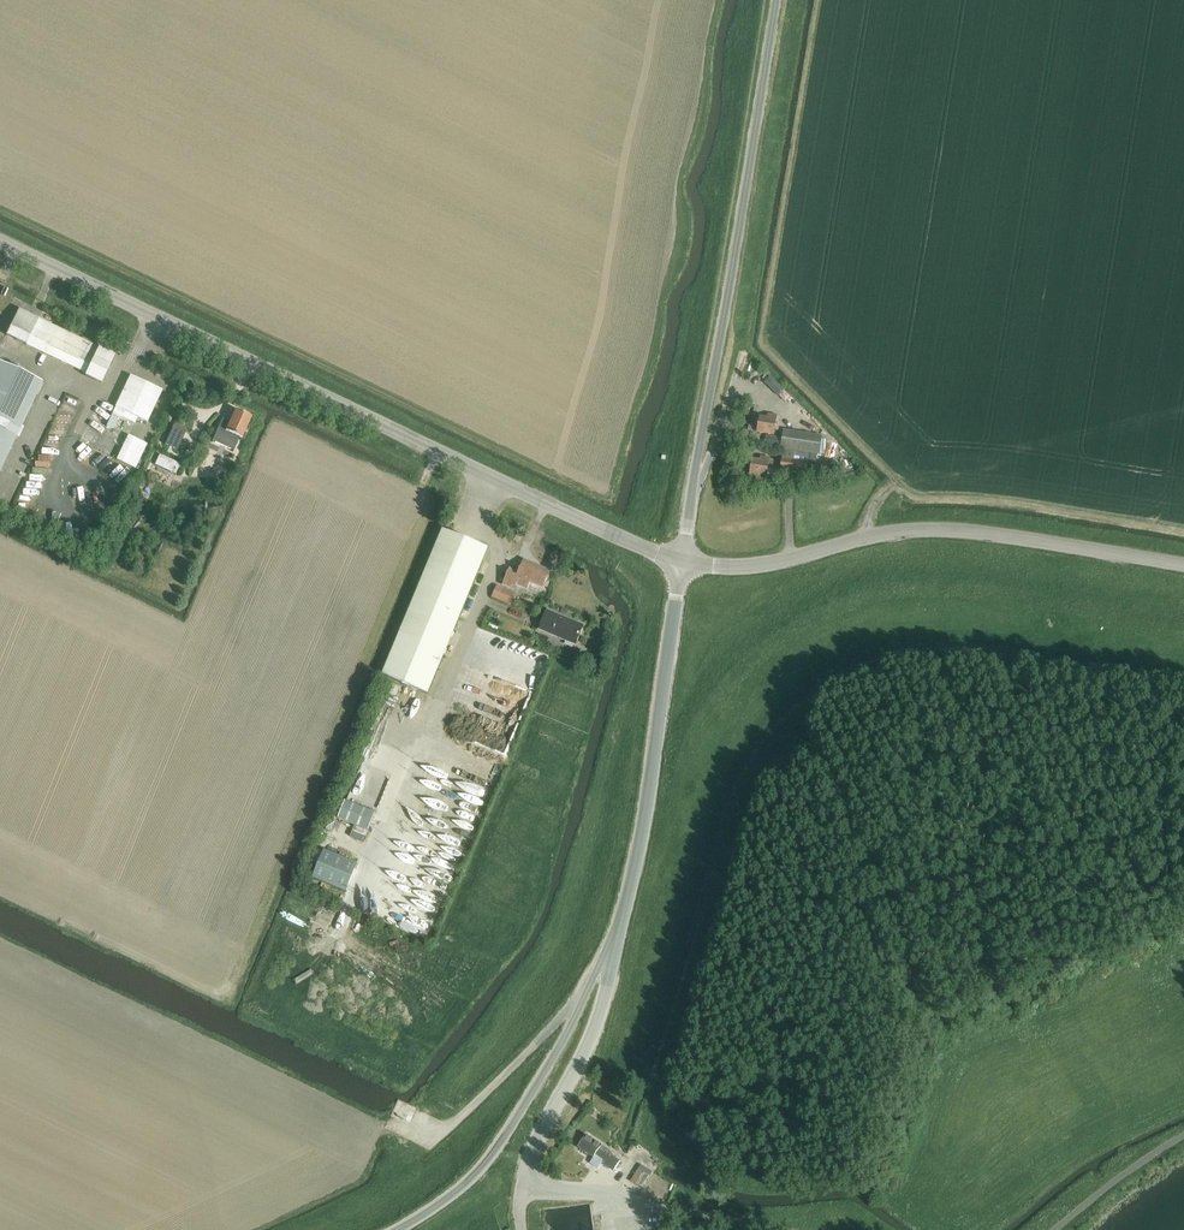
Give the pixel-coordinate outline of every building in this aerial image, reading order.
[(102,382),(115,356),(19,310),(7,336),(102,382)] [(41,382),(0,363),(0,473),(41,382)] [(130,377),(116,408),(107,427),(113,430),(119,417),(135,424),(138,419),(147,423),(162,392),(130,377)] [(771,377),(767,382),(777,392),(781,388),(771,377)] [(240,439),(242,440),(251,418),(235,411),(229,424),(223,421),(223,420),(222,419),(211,443),(212,443),(213,442),(233,451),(232,452),(233,453),(240,439)] [(774,436),(777,417),(768,415),(768,419),(760,418),(758,433),(774,436)] [(164,445),(177,451),(186,431),(173,425),(164,445)] [(785,431),(782,449),(818,455),(821,436),(785,431)] [(127,465),(138,440),(129,436),(117,460),(127,465)] [(766,436),(765,446),(778,448),(779,439),(766,436)] [(160,455),(155,465),(176,475),(180,465),(160,455)] [(753,460),(751,476),(749,484),(758,485),(760,477),(767,478),(769,467),(774,468),(775,460),(761,458),(760,462),(753,460)] [(783,459),(781,471),(807,475),(809,464),(795,461),(783,459)] [(443,530),(382,676),(428,695),(489,550),(443,530)] [(510,569),(504,585),(514,589),(516,584),(527,589),(530,583),(543,588),(550,572),(541,568),(540,570),(524,563),(520,573),(510,569)] [(492,598),(512,606),(516,594),(497,586),(492,598)] [(540,630),(576,645),(583,627),(548,612),(540,630)] [(573,662),(578,664),(581,656),(576,654),(573,662)] [(383,692),(396,698),(401,686),(388,680),(383,692)] [(381,814),(348,800),(340,819),(373,832),(381,814)] [(355,865),(321,852),(310,877),(344,891),(355,865)] [(594,1117),(599,1111),(594,1107),(589,1113),(594,1117)] [(579,1148),(614,1171),(620,1162),(607,1153),(609,1151),(587,1136),(579,1148)] [(641,1165),(631,1182),(642,1189),(652,1172),(641,1165)]
